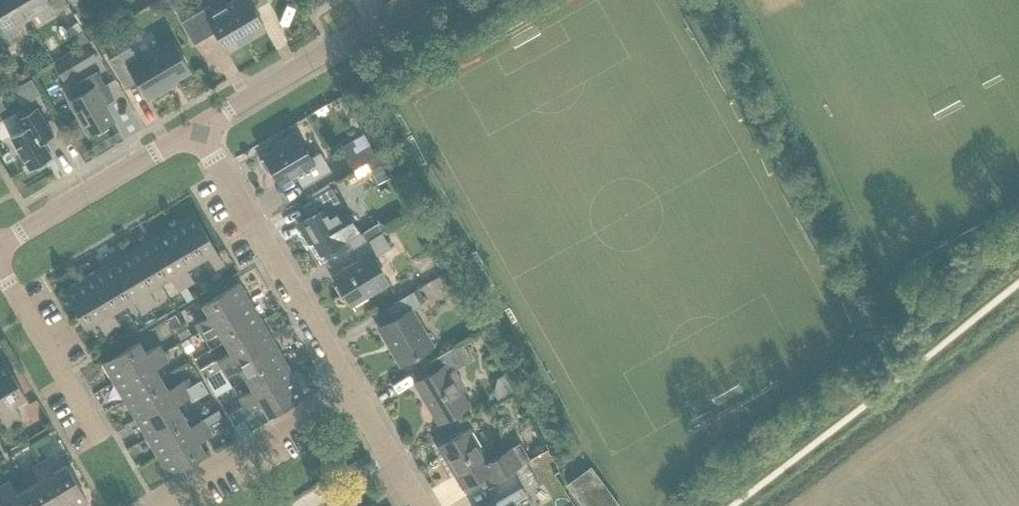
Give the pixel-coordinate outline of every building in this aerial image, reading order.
[(28,18),(17,0),(0,0),(0,45),(1,46),(21,34),(16,25),(28,18)] [(28,18),(40,11),(45,20),(65,8),(61,0),(17,0),(28,18)] [(226,5),(246,41),(265,30),(253,9),(267,1),(267,0),(235,0),(226,5)] [(215,32),(227,52),(246,41),(226,5),(214,12),(209,6),(181,22),(194,44),(215,32)] [(66,28),(77,46),(88,40),(77,21),(66,28)] [(170,86),(168,84),(189,71),(171,41),(138,61),(130,47),(108,60),(126,88),(137,82),(147,99),(170,86)] [(89,45),(67,57),(76,72),(97,60),(89,45)] [(112,120),(103,105),(113,99),(97,71),(77,83),(83,93),(70,101),(89,134),(112,120)] [(37,89),(30,77),(17,85),(24,96),(37,89)] [(51,156),(43,141),(53,135),(37,107),(17,118),(23,129),(10,137),(29,169),(51,156)] [(359,135),(339,147),(341,151),(344,155),(345,157),(349,164),(351,167),(352,170),(365,162),(374,157),(376,156),(363,133),(361,134),(359,135)] [(264,159),(260,161),(266,171),(270,169),(279,183),(295,174),(303,187),(331,171),(320,152),(310,158),(297,136),(263,156),(264,159)] [(330,187),(301,205),(308,217),(301,221),(307,231),(303,234),(308,243),(313,240),(321,254),(347,239),(353,250),(364,243),(382,233),(383,231),(380,225),(377,225),(361,234),(360,236),(357,231),(343,207),(342,207),(330,187)] [(194,215),(176,226),(197,261),(207,255),(215,268),(223,264),(194,215)] [(197,261),(176,226),(157,237),(186,286),(193,281),(185,268),(197,261)] [(360,260),(334,276),(351,305),(387,283),(373,259),(391,248),(382,233),(364,243),(353,250),(360,260)] [(186,286),(157,237),(139,248),(159,283),(170,277),(178,290),(186,286)] [(139,248),(120,259),(149,308),(156,303),(148,290),(159,283),(139,248)] [(149,308),(120,259),(101,270),(122,305),(133,299),(141,312),(149,308)] [(101,270),(83,281),(112,330),(119,325),(111,311),(122,305),(101,270)] [(105,334),(112,330),(83,281),(64,292),(85,327),(97,320),(105,334)] [(195,324),(199,332),(248,303),(236,284),(201,305),(208,316),(195,324)] [(431,346),(411,311),(421,305),(413,292),(386,308),(393,320),(379,328),(400,364),(431,346)] [(217,331),(224,342),(259,321),(248,303),(199,332),(204,339),(217,331)] [(221,369),(270,339),(259,321),(224,342),(230,353),(217,361),(213,361),(199,369),(205,377),(221,367),(221,369)] [(180,324),(174,328),(180,339),(190,334),(187,328),(184,322),(180,324)] [(187,338),(180,342),(187,352),(194,348),(190,342),(187,338)] [(226,376),(239,368),(246,379),(281,358),(270,339),(221,369),(226,376)] [(103,363),(114,381),(163,353),(159,345),(145,353),(138,342),(103,363)] [(466,404),(448,373),(464,364),(454,347),(424,365),(431,377),(414,387),(435,422),(466,404)] [(154,368),(168,360),(163,353),(114,381),(125,400),(161,379),(154,368)] [(275,386),(292,376),(281,358),(246,379),(252,390),(239,398),(243,405),(275,386)] [(4,362),(0,364),(0,397),(14,422),(22,417),(14,404),(25,397),(4,362)] [(268,416),(303,395),(292,376),(275,386),(243,405),(248,413),(261,405),(268,416)] [(161,379),(125,400),(136,418),(185,389),(181,382),(167,390),(161,379)] [(176,405),(189,397),(185,389),(136,418),(147,437),(183,416),(176,405)] [(0,397),(0,415),(7,426),(14,422),(0,397)] [(202,419),(189,427),(183,416),(147,437),(158,455),(207,426),(202,419)] [(211,434),(207,426),(158,455),(169,474),(205,453),(198,442),(211,434)] [(482,488),(523,464),(529,460),(519,443),(487,462),(469,432),(437,451),(458,486),(475,476),(482,488)] [(39,463),(65,505),(78,505),(87,501),(66,465),(54,472),(46,459),(39,463)] [(29,487),(40,505),(65,505),(39,463),(31,467),(39,481),(29,487)] [(512,502),(538,487),(525,464),(512,471),(514,474),(490,488),(496,500),(487,505),(515,505),(512,502)] [(583,505),(619,505),(590,468),(567,485),(583,505)] [(9,480),(2,485),(15,505),(40,505),(29,487),(17,494),(9,480)] [(2,503),(0,504),(0,505),(15,505),(2,485),(0,486),(0,499),(2,503)]
